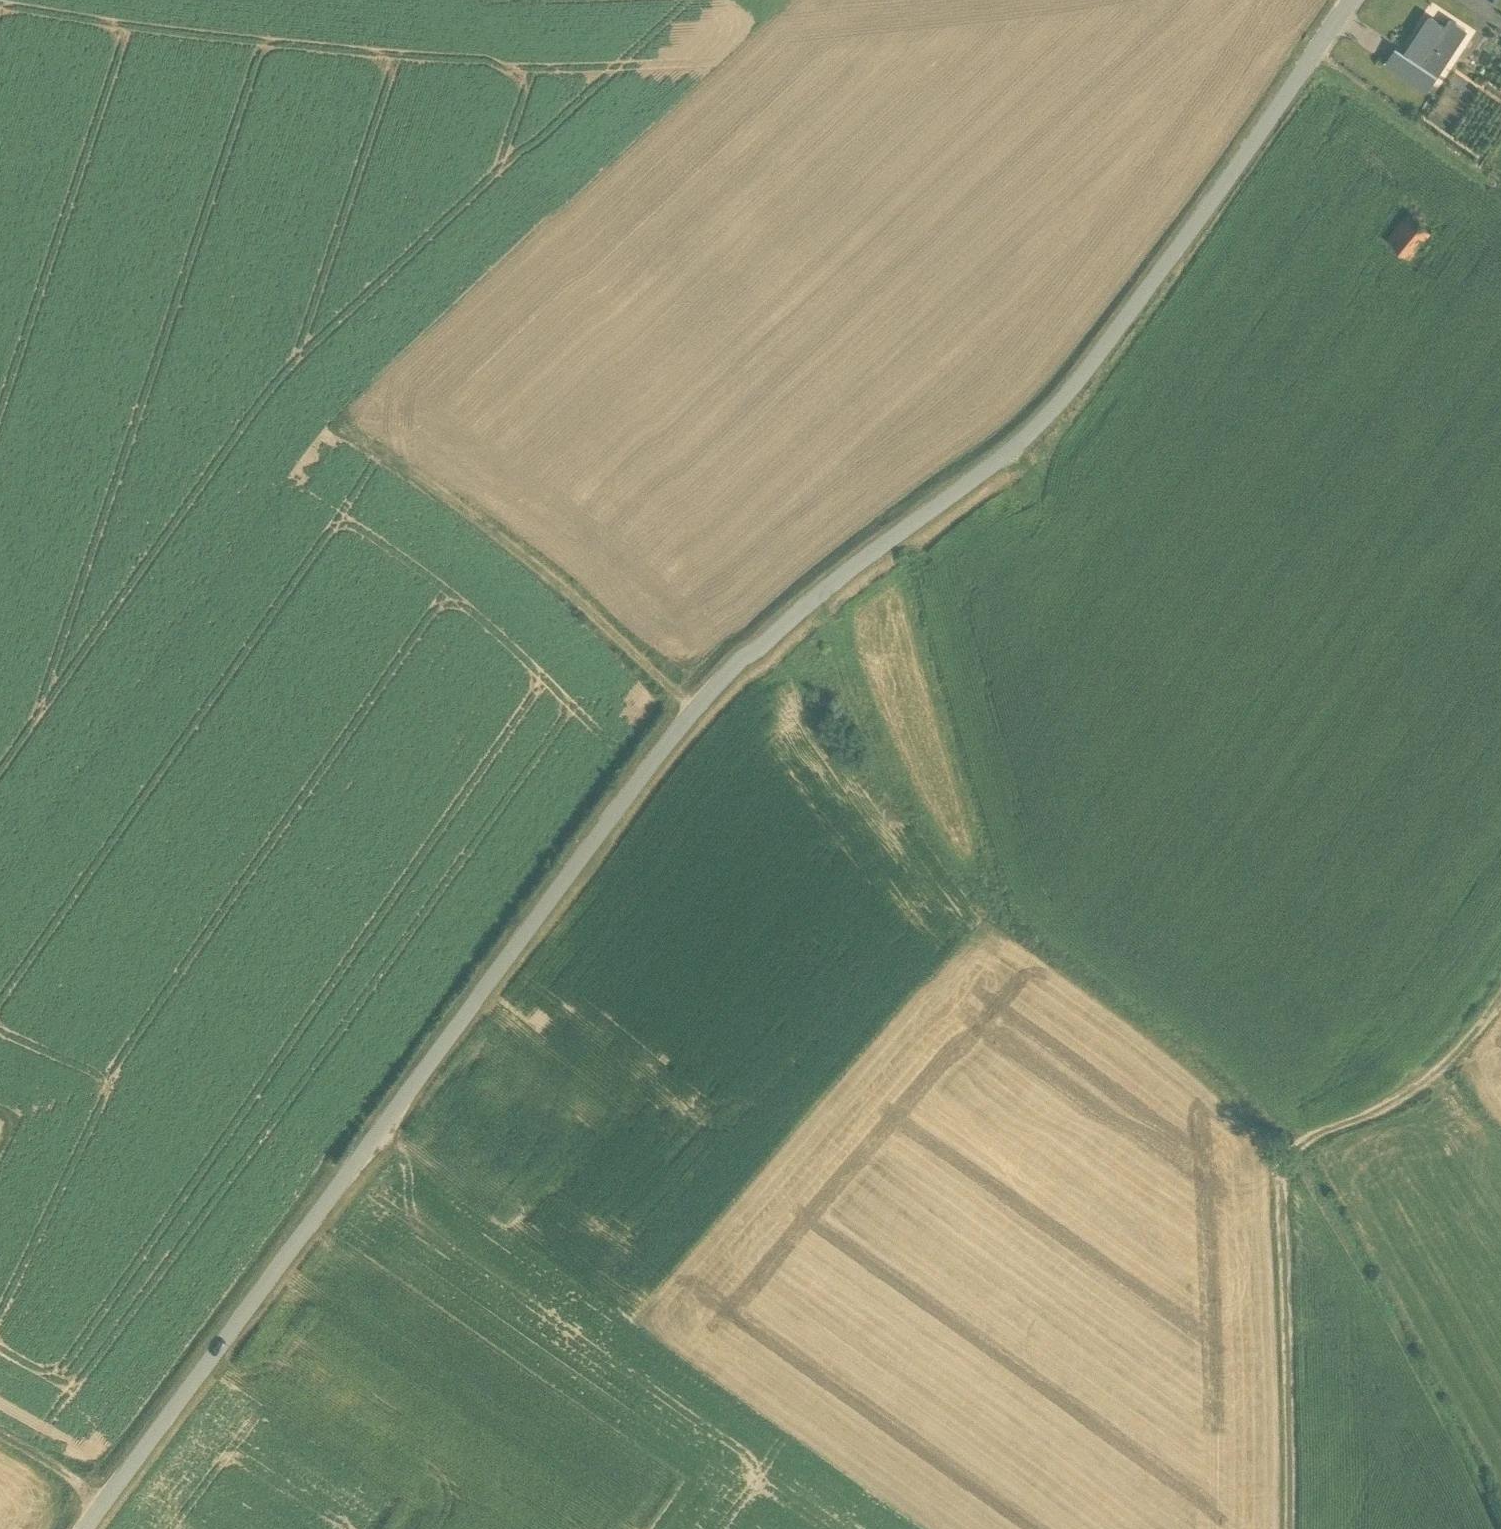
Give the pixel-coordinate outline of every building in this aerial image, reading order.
[(1387,53),(1428,81),(1462,28),(1445,17),(1430,7),(1429,8),(1430,9),(1407,44),(1396,36),(1395,37),(1397,39),(1387,53)] [(1445,17),(1462,28),(1467,21),(1450,10),(1445,17)] [(1410,249),(1431,224),(1408,204),(1386,229),(1410,249)]
